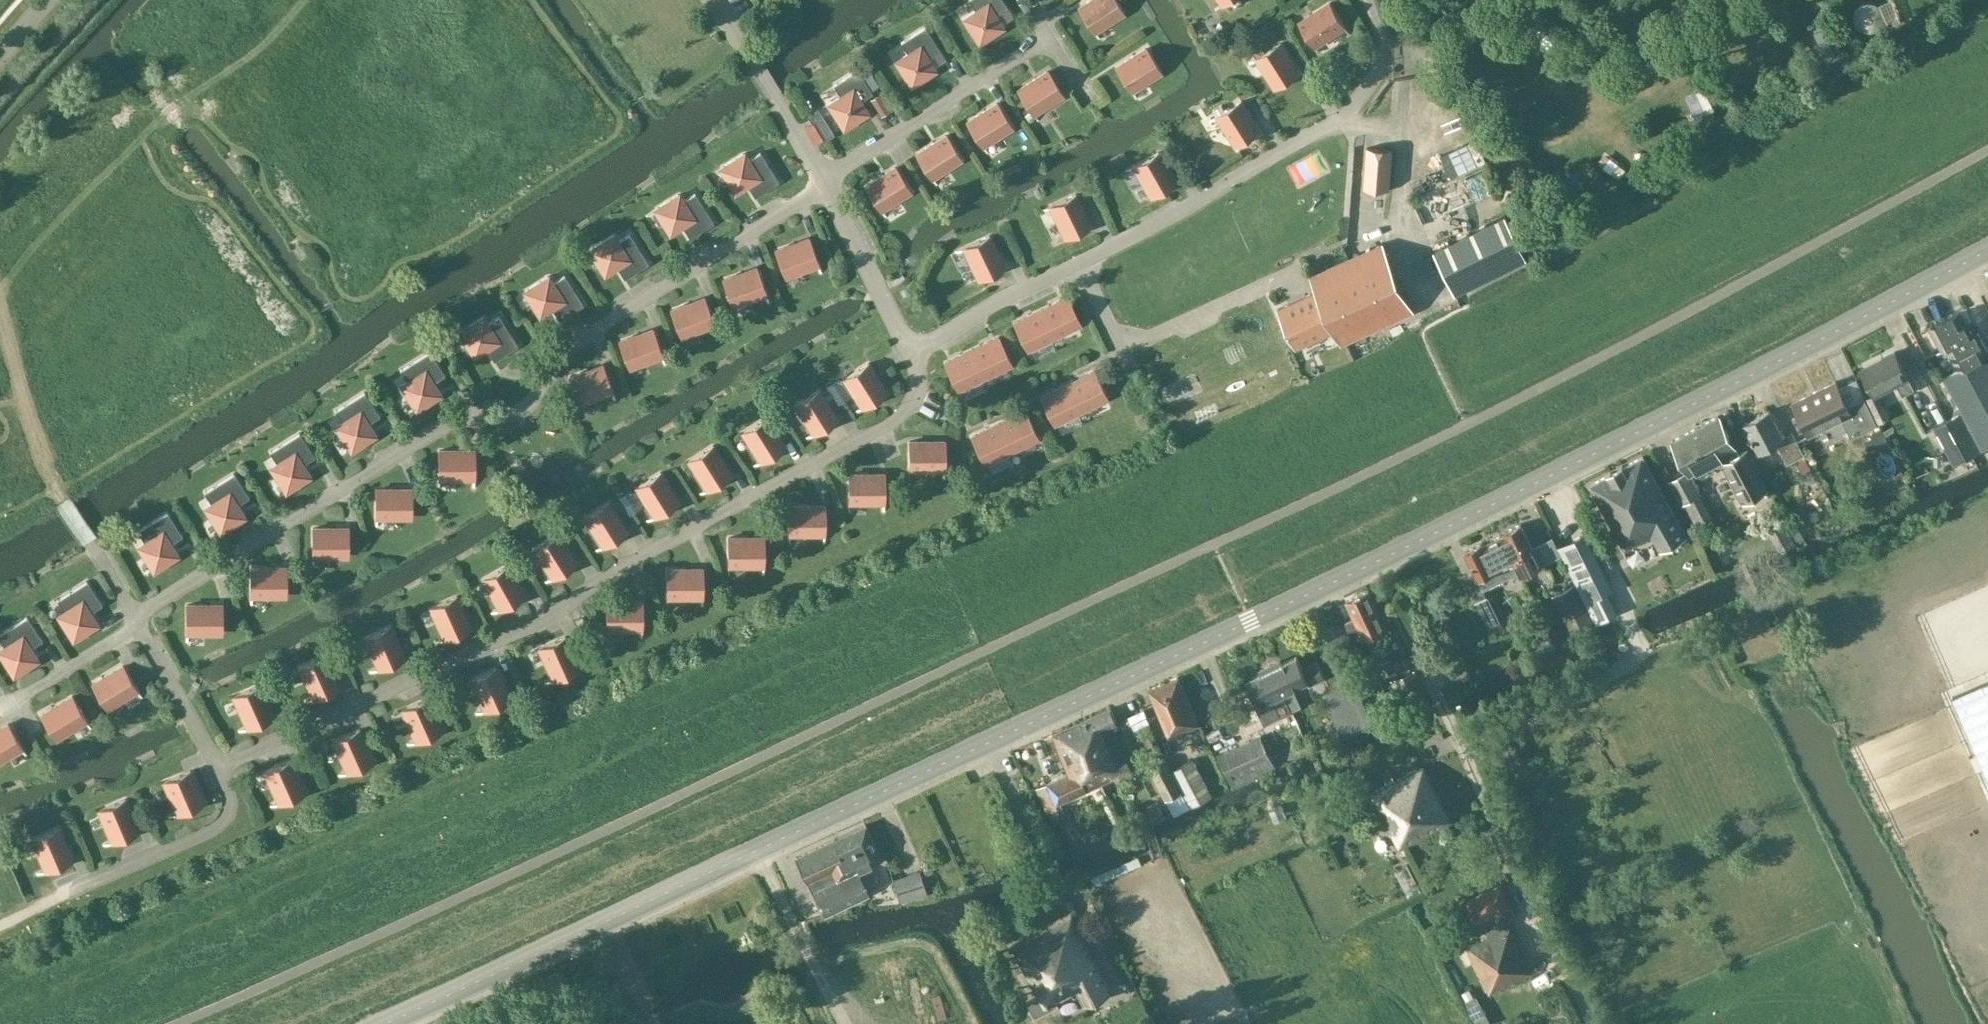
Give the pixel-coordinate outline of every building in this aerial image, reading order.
[(998,13),(1001,12),(1006,20),(1013,16),(1003,0),(969,0),(976,11),(964,18),(979,42),(1003,27),(997,18),(998,13)] [(1115,0),(1091,0),(1079,8),(1099,40),(1100,39),(1096,32),(1107,25),(1106,23),(1123,12),(1115,0)] [(1349,35),(1350,34),(1329,3),(1300,22),(1315,46),(1332,34),(1333,36),(1344,29),(1349,35)] [(929,61),(931,56),(933,55),(938,63),(945,59),(925,27),(900,42),(908,54),(896,61),(911,85),(935,70),(929,61)] [(1276,88),(1299,73),(1281,43),(1249,63),(1250,64),(1256,60),(1264,71),(1265,70),(1276,88)] [(1161,72),(1146,48),(1116,67),(1136,99),(1137,98),(1133,92),(1144,84),(1143,83),(1161,72)] [(862,104),(863,99),(866,97),(871,106),(877,101),(857,69),(833,85),(840,97),(829,104),(844,128),(867,113),(862,104)] [(1062,95),(1047,71),(1018,90),(1038,122),(1039,121),(1035,114),(1046,107),(1045,105),(1062,95)] [(1237,146),(1260,131),(1241,101),(1210,121),(1210,122),(1217,118),(1224,129),(1226,128),(1237,146)] [(1012,127),(997,103),(967,122),(987,154),(988,153),(984,146),(996,139),(995,137),(1012,127)] [(961,159),(946,135),(916,154),(936,186),(937,185),(933,178),(945,171),(944,170),(961,159)] [(1364,189),(1387,190),(1389,191),(1392,149),(1390,149),(1367,147),(1364,189)] [(755,197),(779,182),(760,152),(748,160),(744,153),(720,168),(735,192),(744,187),(749,188),(755,197)] [(1151,197),(1175,183),(1158,152),(1125,171),(1126,172),(1133,168),(1140,180),(1141,179),(1151,197)] [(910,191),(895,167),(865,186),(885,218),(887,217),(883,211),(894,203),(893,202),(910,191)] [(689,238),(713,223),(695,193),(683,200),(679,194),(655,209),(670,233),(679,228),(684,229),(689,238)] [(1066,238),(1091,226),(1075,194),(1041,210),(1042,212),(1049,208),(1055,221),(1057,220),(1066,238)] [(1433,196),(1414,200),(1417,215),(1436,210),(1433,196)] [(1507,217),(1434,250),(1454,293),(1527,260),(1507,217)] [(624,279),(648,264),(630,234),(617,241),(614,235),(590,250),(605,274),(614,269),(619,270),(624,279)] [(979,279),(1005,267),(989,236),(955,252),(956,253),(963,250),(969,262),(971,261),(979,279)] [(820,274),(822,273),(809,238),(775,250),(785,278),(800,272),(800,271),(817,264),(820,274)] [(1383,243),(1310,277),(1317,292),(1281,309),(1298,346),(1334,329),(1341,345),(1414,312),(1383,243)] [(768,303),(769,303),(756,267),(723,279),(733,307),(748,302),(747,300),(764,294),(768,303)] [(559,320),(583,305),(565,275),(552,282),(548,276),(525,291),(540,315),(549,310),(554,311),(559,320)] [(1041,310),(1054,337),(1080,324),(1067,297),(1041,310)] [(716,333),(717,333),(704,298),(671,310),(681,338),(696,332),(695,330),(712,324),(716,333)] [(1027,350),(1054,337),(1041,310),(1014,323),(1027,350)] [(1947,347),(1959,369),(1987,354),(1975,332),(1970,335),(1959,312),(1930,327),(1942,350),(1947,347)] [(494,361),(518,346),(499,316),(487,324),(483,317),(459,332),(474,356),(484,351),(488,352),(494,361)] [(664,365),(665,364),(652,329),(619,341),(629,369),(644,364),(643,362),(661,356),(664,365)] [(971,350),(984,377),(1011,364),(998,337),(971,350)] [(958,390),(984,377),(971,350),(944,363),(958,390)] [(401,386),(416,409),(440,394),(435,385),(436,380),(445,375),(430,351),(400,370),(408,382),(401,386)] [(1902,394),(1914,388),(1907,375),(1895,352),(1862,369),(1874,393),(1896,381),(1902,394)] [(1981,449),(1987,445),(1987,356),(1987,354),(1959,369),(1944,377),(1962,411),(1981,449)] [(828,389),(822,393),(825,398),(831,394),(837,404),(851,395),(849,393),(853,391),(862,406),(854,412),(855,413),(887,393),(868,363),(843,378),(843,379),(841,381),(840,378),(826,386),(828,389)] [(614,401),(615,400),(602,365),(569,377),(579,405),(594,400),(593,398),(611,392),(614,401)] [(1067,384),(1080,411),(1107,398),(1094,371),(1067,384)] [(1851,437),(1877,424),(1864,398),(1847,406),(1835,381),(1792,402),(1809,436),(1842,420),(1851,437)] [(1164,402),(1175,397),(1169,382),(1157,387),(1164,402)] [(1053,424),(1080,411),(1067,384),(1040,397),(1053,424)] [(838,419),(819,389),(794,405),(802,418),(804,417),(814,433),(805,438),(806,439),(838,419)] [(336,426),(351,450),(375,435),(369,426),(371,421),(380,416),(365,392),(335,411),(342,423),(336,426)] [(1788,463),(1804,454),(1792,432),(1783,437),(1769,410),(1744,423),(1759,451),(1776,442),(1788,463)] [(998,424),(1011,451),(1038,438),(1025,411),(998,424)] [(1972,454),(1981,449),(1972,432),(1962,411),(1952,417),(1934,426),(1954,464),(1972,454)] [(1688,471),(1670,480),(1682,503),(1700,493),(1691,474),(1720,458),(1743,502),(1769,488),(1748,449),(1738,454),(1718,416),(1672,440),(1688,471)] [(785,447),(766,417),(741,432),(750,446),(751,445),(761,460),(753,465),(753,467),(785,447)] [(984,464),(1011,451),(998,424),(971,437),(984,464)] [(271,468),(286,491),(310,476),(304,467),(305,462),(315,457),(300,433),(270,452),(277,464),(271,468)] [(943,469),(943,478),(945,478),(944,441),(909,441),(909,471),(925,471),(925,469),(943,469)] [(731,475),(713,445),(687,461),(696,474),(697,473),(707,489),(699,494),(700,495),(731,475)] [(439,450),(439,478),(459,478),(459,480),(473,480),(473,488),(474,488),(474,450),(439,450)] [(1660,550),(1686,536),(1642,456),(1590,485),(1625,549),(1652,534),(1660,550)] [(621,501),(612,507),(615,512),(625,507),(630,515),(643,507),(640,503),(645,500),(655,515),(646,521),(647,522),(679,502),(660,472),(637,486),(637,487),(632,490),(631,489),(618,497),(621,501)] [(206,508),(220,532),(244,516),(239,508),(240,503),(249,497),(234,473),(204,492),(212,504),(206,508)] [(864,502),(882,502),(882,512),(884,512),(884,474),(849,474),(848,503),(864,503),(864,502)] [(392,517),(411,517),(411,489),(376,489),(376,526),(377,526),(377,519),(391,519),(392,517)] [(627,531),(608,502),(583,517),(592,531),(593,530),(603,545),(595,550),(596,552),(627,531)] [(823,543),(825,543),(824,505),(789,505),(789,535),(805,535),(805,533),(823,533),(823,543)] [(139,547),(154,570),(178,555),(172,546),(173,542),(182,536),(167,512),(138,531),(145,543),(139,547)] [(1493,539),(1511,575),(1518,572),(1519,575),(1546,562),(1539,547),(1534,550),(1521,523),(1504,532),(1505,533),(1493,539)] [(328,556),(348,556),(348,528),(313,528),(313,565),(314,565),(314,557),(328,557),(328,556)] [(544,582),(545,583),(577,563),(558,533),(533,549),(541,562),(543,561),(552,577),(544,582)] [(1615,613),(1604,592),(1610,589),(1582,534),(1558,546),(1596,623),(1615,613)] [(744,565),(762,565),(762,574),(764,574),(763,537),(728,537),(728,567),(744,566),(744,565)] [(1483,589),(1511,575),(1493,539),(1482,544),(1481,543),(1465,551),(1483,589)] [(491,613),(492,614),(525,596),(508,565),(482,579),(489,593),(491,592),(500,608),(491,613)] [(266,595),(286,595),(286,567),(251,567),(251,605),(252,605),(252,597),(266,597),(266,595)] [(683,596),(701,596),(701,606),(703,606),(702,568),(667,569),(667,598),(683,598),(683,596)] [(58,616),(73,639),(97,624),(92,615),(93,610),(102,605),(87,581),(57,600),(65,612),(58,616)] [(1589,621),(1573,589),(1555,598),(1571,630),(1589,621)] [(1354,645),(1387,629),(1368,591),(1346,602),(1353,619),(1344,624),(1354,645)] [(436,642),(437,644),(471,628),(456,596),(429,608),(436,622),(437,621),(445,638),(436,642)] [(1487,627),(1500,620),(1488,596),(1475,602),(1487,627)] [(606,630),(622,630),(622,628),(640,628),(640,638),(642,638),(642,600),(606,600),(606,630)] [(202,632),(222,632),(222,605),(187,604),(186,642),(188,642),(188,634),(202,634),(202,632)] [(14,675),(38,660),(32,651),(33,646),(42,640),(27,616),(0,634),(0,639),(5,647),(0,651),(0,653),(14,675)] [(370,672),(371,673),(405,658),(391,625),(364,637),(370,652),(372,651),(379,668),(370,672)] [(1859,629),(1845,629),(1845,642),(1859,642),(1859,629)] [(580,668),(565,636),(538,648),(544,663),(546,662),(554,679),(545,683),(545,684),(580,668)] [(305,701),(305,703),(340,687),(325,655),(298,667),(304,681),(306,681),(314,697),(305,701)] [(1297,656),(1271,668),(1291,710),(1301,705),(1294,693),(1290,695),(1288,690),(1307,681),(1309,685),(1325,678),(1317,662),(1302,668),(1297,656)] [(93,684),(107,708),(124,697),(125,699),(137,692),(141,699),(142,698),(123,666),(93,684)] [(511,699),(496,667),(469,679),(476,693),(478,693),(485,709),(476,713),(477,715),(511,699)] [(1265,722),(1291,710),(1271,668),(1246,680),(1258,704),(1257,705),(1265,722)] [(1399,703),(1422,695),(1415,676),(1392,684),(1399,703)] [(1180,737),(1185,736),(1183,731),(1198,725),(1178,677),(1149,690),(1169,737),(1179,733),(1180,737)] [(1950,697),(1987,782),(1987,680),(1950,697)] [(239,731),(240,732),(274,717),(259,685),(232,697),(239,711),(240,710),(248,727),(239,731)] [(41,714),(55,738),(72,728),(73,730),(86,722),(90,729),(91,729),(72,696),(41,714)] [(409,724),(417,740),(408,744),(408,746),(443,730),(428,698),(401,710),(407,724),(409,724)] [(1077,723),(1101,783),(1130,770),(1112,726),(1117,723),(1111,708),(1077,723)] [(1057,804),(1101,783),(1077,723),(1053,734),(1069,774),(1036,789),(1047,814),(1059,808),(1057,804)] [(8,756),(9,757),(21,750),(25,757),(27,756),(8,724),(0,728),(0,760),(8,756)] [(339,775),(340,777),(374,761),(359,729),(332,741),(339,755),(340,754),(348,771),(339,775)] [(1300,750),(1273,762),(1261,736),(1219,754),(1235,790),(1303,757),(1300,750)] [(1164,799),(1182,790),(1165,759),(1149,768),(1164,799)] [(305,792),(291,760),(264,772),(270,786),(272,786),(279,802),(270,806),(271,808),(305,792)] [(1399,848),(1452,821),(1423,766),(1371,793),(1399,848)] [(169,817),(170,818),(204,803),(190,770),(163,782),(169,797),(171,796),(178,813),(169,817)] [(104,845),(104,846),(139,831),(125,799),(98,810),(104,825),(106,824),(113,841),(104,845)] [(1158,802),(1147,807),(1154,823),(1165,818),(1158,802)] [(823,916),(868,894),(857,870),(881,859),(865,825),(795,858),(823,916)] [(37,874),(38,875),(72,860),(59,828),(31,839),(37,854),(39,853),(46,870),(37,874)] [(900,903),(927,894),(919,871),(892,880),(900,903)] [(1467,946),(1490,992),(1532,972),(1510,925),(1506,927),(1503,922),(1515,916),(1501,885),(1467,901),(1482,932),(1485,930),(1488,936),(1467,946)] [(1071,917),(1013,947),(1038,996),(1026,1002),(1032,1013),(1029,1014),(1032,1019),(1047,1012),(1044,1007),(1077,990),(1085,1005),(1110,992),(1071,917)] [(1476,996),(1464,1002),(1476,1023),(1488,1017),(1476,996)]
